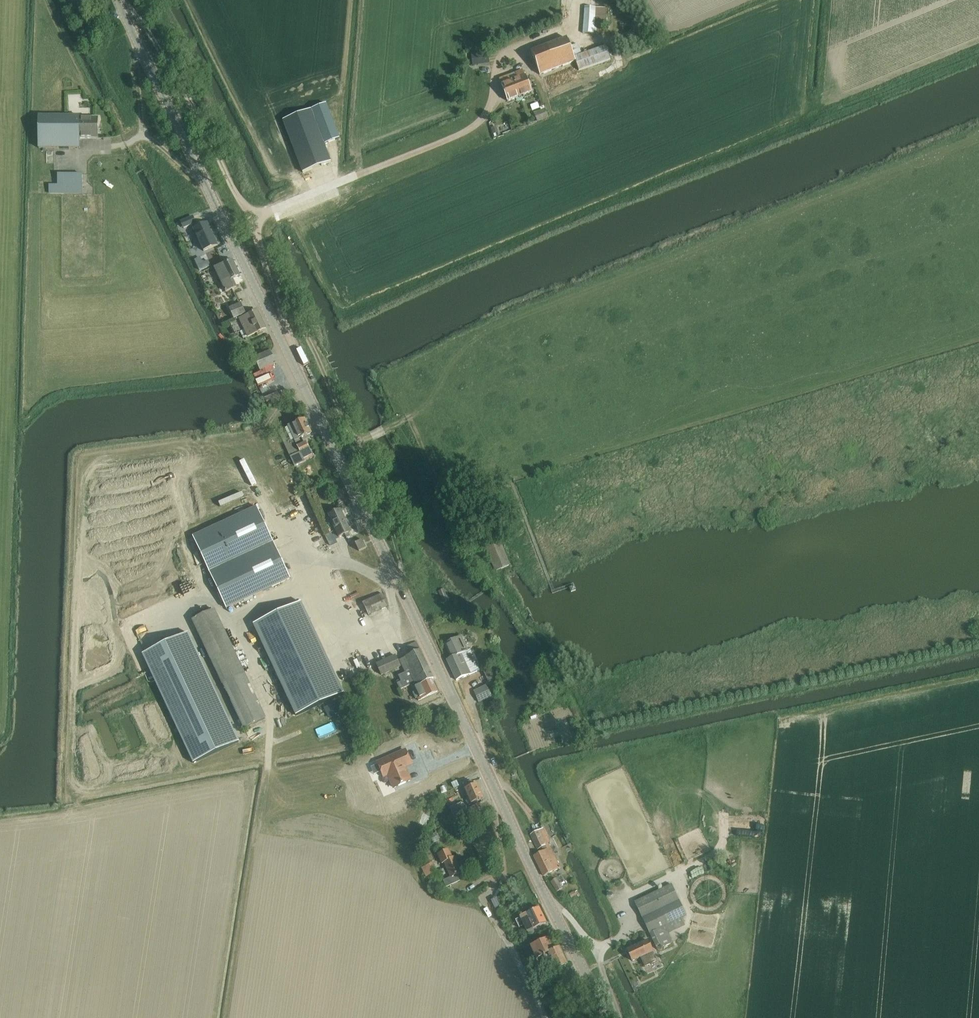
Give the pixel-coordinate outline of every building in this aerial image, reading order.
[(584,34),(602,35),(604,35),(606,9),(585,7),(584,34)] [(93,40),(98,37),(93,26),(87,29),(88,30),(93,40)] [(532,52),(537,67),(540,75),(576,62),(579,72),(611,60),(606,46),(582,55),(578,45),(570,48),(567,39),(532,52)] [(478,66),(490,64),(488,53),(471,56),(472,61),(477,60),(478,66)] [(512,75),(520,98),(532,93),(524,71),(512,75)] [(508,102),(520,98),(512,75),(500,80),(508,102)] [(303,174),(331,163),(311,110),(284,121),(303,174)] [(545,110),(534,114),(538,123),(548,118),(545,110)] [(80,139),(98,139),(98,119),(79,119),(79,117),(39,117),(39,149),(80,149),(80,139)] [(50,186),(50,193),(83,194),(83,176),(58,175),(58,186),(50,186)] [(184,229),(192,225),(196,223),(193,217),(181,223),(184,229)] [(204,253),(210,250),(219,246),(208,223),(193,229),(204,253)] [(216,269),(226,292),(237,287),(233,278),(240,275),(234,261),(216,269)] [(235,319),(239,317),(247,313),(242,303),(230,309),(235,319)] [(240,320),(246,331),(249,329),(252,336),(266,329),(257,312),(240,320)] [(260,372),(277,364),(271,351),(254,359),(260,372)] [(295,467),(305,463),(314,458),(307,442),(305,443),(302,438),(312,434),(305,419),(279,431),(295,467)] [(227,609),(291,579),(257,507),(193,537),(227,609)] [(336,531),(339,538),(345,535),(348,539),(351,538),(349,533),(351,532),(341,510),(329,516),(330,518),(327,520),(333,532),(336,531)] [(360,552),(367,549),(363,540),(355,543),(360,552)] [(495,572),(510,566),(501,543),(486,550),(495,572)] [(389,607),(383,594),(363,604),(369,617),(389,607)] [(296,716),(344,694),(301,603),(253,625),(296,716)] [(193,620),(244,729),(267,718),(215,610),(193,620)] [(188,634),(144,654),(194,763),(239,743),(188,634)] [(451,659),(447,660),(457,681),(480,670),(471,649),(469,650),(462,637),(445,645),(451,659)] [(418,699),(419,701),(438,692),(432,680),(435,679),(417,642),(408,646),(412,654),(399,660),(406,673),(399,676),(401,680),(397,682),(401,690),(412,685),(415,692),(413,693),(416,700),(418,699)] [(377,664),(382,676),(401,667),(396,656),(377,664)] [(484,672),(489,684),(491,683),(494,670),(493,668),(484,672)] [(479,703),(492,697),(487,686),(474,692),(479,703)] [(336,702),(331,705),(336,716),(341,713),(336,702)] [(394,788),(410,781),(404,767),(411,764),(405,751),(378,763),(384,777),(388,775),(394,788)] [(472,781),(464,785),(468,794),(464,796),(468,805),(472,803),(472,804),(482,799),(484,799),(484,798),(477,784),(474,785),(472,781)] [(543,852),(536,856),(535,856),(544,876),(560,868),(549,844),(550,843),(547,836),(548,836),(545,829),(544,830),(544,829),(530,835),(537,850),(541,848),(543,852)] [(449,850),(438,855),(442,865),(445,864),(451,878),(443,881),(446,888),(461,881),(458,875),(462,873),(455,858),(453,859),(449,850)] [(426,878),(437,872),(432,863),(421,869),(426,878)] [(556,879),(550,883),(557,893),(562,889),(567,886),(561,876),(556,879)] [(510,884),(505,887),(509,895),(515,892),(510,884)] [(643,917),(650,932),(659,950),(666,947),(666,946),(672,944),(666,933),(685,923),(682,918),(688,915),(673,885),(636,903),(643,917)] [(569,894),(572,901),(578,899),(578,897),(580,896),(578,892),(575,893),(575,891),(569,894)] [(526,915),(521,917),(521,918),(525,925),(528,932),(529,935),(539,930),(538,927),(547,923),(540,908),(526,915)] [(552,972),(554,971),(568,964),(560,947),(555,950),(549,939),(531,947),(537,959),(544,956),(552,972)] [(632,961),(641,957),(646,967),(658,961),(652,950),(653,950),(648,940),(627,950),(632,961)]
